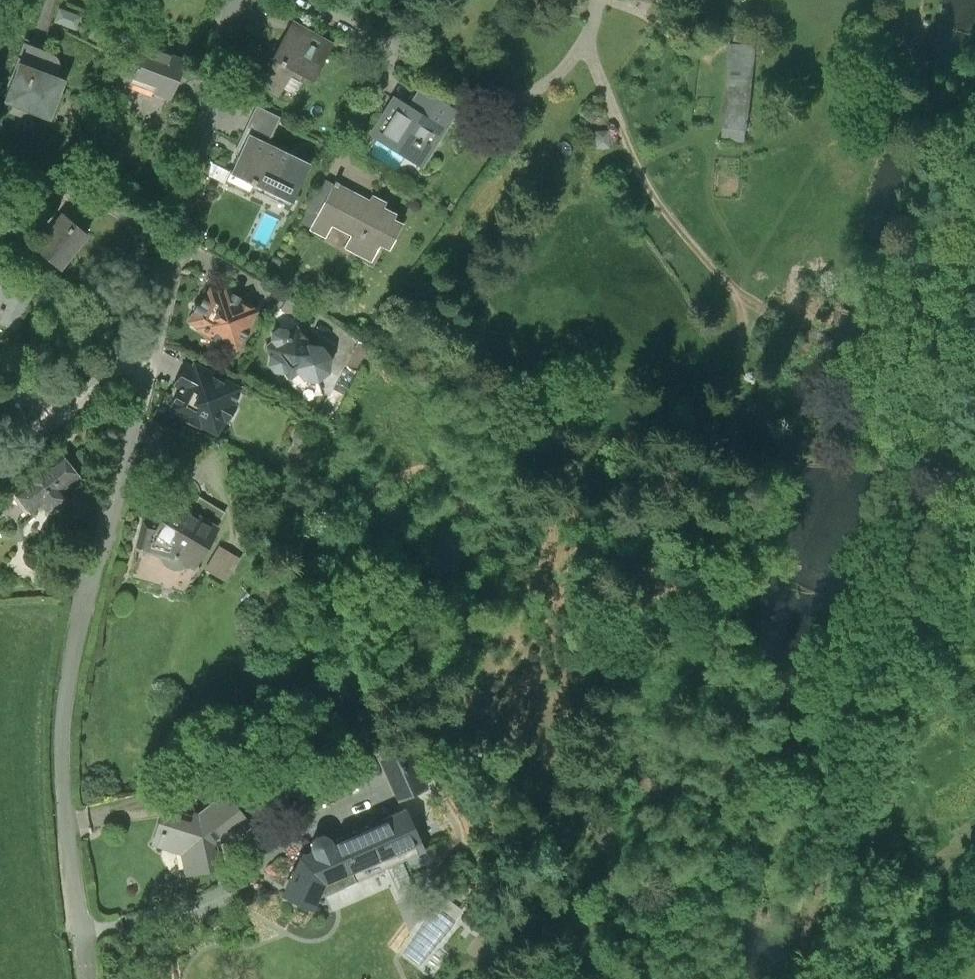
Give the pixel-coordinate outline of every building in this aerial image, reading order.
[(81,19),(61,12),(57,23),(78,31),(81,19)] [(333,44),(293,22),(273,58),(275,59),(293,70),(313,80),(333,44)] [(171,100),(185,62),(127,41),(113,79),(171,100)] [(752,47),(730,45),(724,127),(745,128),(752,47)] [(278,97),(293,70),(275,59),(260,87),(278,97)] [(48,117),(61,82),(20,67),(7,101),(48,117)] [(410,109),(395,100),(374,134),(406,153),(413,142),(421,147),(435,124),(443,129),(455,109),(422,89),(410,109)] [(253,132),(271,140),(281,119),(256,107),(233,157),(240,160),(251,137),(253,132)] [(312,165),(251,137),(240,160),(233,175),(294,203),(312,165)] [(368,200),(334,183),(309,230),(325,238),(332,225),(350,235),(344,247),(371,261),(380,245),(388,249),(402,223),(392,219),(395,213),(383,207),(386,202),(371,194),(368,200)] [(93,239),(65,215),(36,249),(65,273),(93,239)] [(17,332),(35,293),(10,281),(6,289),(0,287),(0,325),(17,332)] [(227,299),(215,292),(205,311),(201,310),(193,326),(242,353),(261,316),(242,306),(245,302),(230,294),(227,299)] [(276,336),(275,343),(284,352),(275,358),(274,368),(279,375),(289,375),(294,382),(303,376),(309,383),(323,384),(334,376),(336,361),(326,349),(314,348),(299,331),(294,336),(291,333),(283,332),(276,336)] [(189,367),(179,388),(198,398),(192,410),(204,416),(199,426),(221,437),(228,424),(231,425),(236,415),(232,413),(243,391),(199,368),(198,371),(189,367)] [(19,499),(31,515),(42,506),(49,514),(69,498),(64,492),(81,478),(67,460),(46,476),(42,472),(27,484),(31,490),(19,499)] [(146,521),(139,550),(179,560),(198,571),(222,532),(176,504),(163,525),(146,521)] [(242,560),(221,547),(207,570),(228,583),(242,560)] [(398,804),(429,791),(411,750),(380,763),(398,804)] [(197,820),(165,811),(153,847),(183,857),(187,879),(222,875),(216,849),(227,841),(230,844),(252,827),(227,797),(197,820)] [(408,813),(334,845),(331,840),(325,837),(319,837),(314,838),(311,843),(310,848),(312,854),(302,858),(289,881),(280,878),(272,895),(315,912),(323,899),(426,855),(408,813)]
